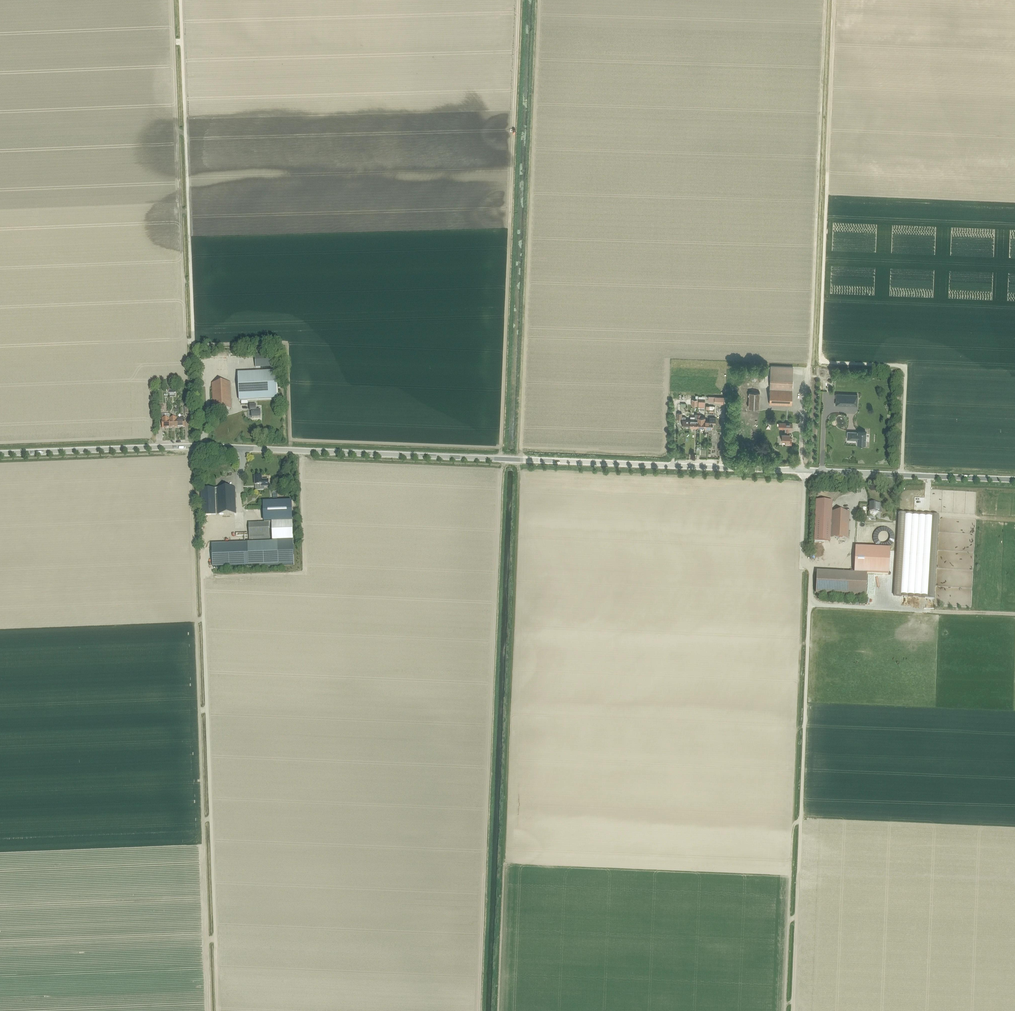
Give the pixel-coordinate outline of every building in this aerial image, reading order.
[(255,368),(276,367),(275,354),(255,355),(255,368)] [(791,405),(792,389),(793,367),(771,366),(770,388),(769,404),(791,405)] [(276,373),(238,375),(239,400),(277,399),(276,373)] [(213,410),(231,409),(230,383),(212,383),(213,410)] [(749,392),(748,408),(759,409),(760,393),(749,392)] [(857,406),(857,395),(836,394),(835,405),(857,406)] [(260,410),(256,411),(256,405),(250,405),(250,411),(251,411),(252,418),(260,418),(260,410)] [(170,428),(169,419),(169,414),(161,415),(162,428),(170,428)] [(697,427),(698,414),(695,414),(694,421),(690,420),(690,427),(697,427)] [(185,427),(184,421),(184,418),(177,418),(177,427),(185,427)] [(705,427),(712,428),(712,424),(715,424),(715,418),(710,418),(710,421),(705,421),(705,427)] [(789,434),(789,430),(789,429),(792,429),(792,423),(784,422),(784,429),(785,429),(785,434),(782,434),(781,441),(785,441),(785,444),(791,445),(792,438),(790,438),(790,434),(789,434)] [(865,445),(866,432),(858,432),(858,433),(847,432),(847,440),(857,440),(857,444),(865,445)] [(262,476),(254,477),(255,486),(264,485),(264,487),(269,487),(268,480),(262,481),(262,476)] [(201,489),(202,515),(216,515),(215,494),(217,494),(218,515),(236,514),(235,487),(218,488),(201,489)] [(272,523),(293,522),(292,502),(264,503),(265,523),(272,523)] [(849,513),(831,512),(831,502),(816,502),(815,520),(814,541),(830,542),(830,538),(848,539),(849,513)] [(869,512),(881,513),(882,504),(869,503),(869,512)] [(934,598),(938,517),(898,515),(894,596),(934,598)] [(270,541),(270,529),(272,529),(273,541),(277,541),(294,541),(293,522),(272,523),(249,524),(250,541),(270,541)] [(273,542),(248,543),(249,566),(295,564),(294,541),(277,541),(273,541),(273,542)] [(248,543),(212,545),(213,568),(249,566),(248,543)] [(821,548),(816,559),(819,561),(824,549),(821,548)] [(888,574),(889,550),(855,549),(854,571),(854,573),(888,574)] [(849,574),(818,572),(817,594),(866,595),(866,574),(854,574),(854,571),(849,571),(849,574)]
